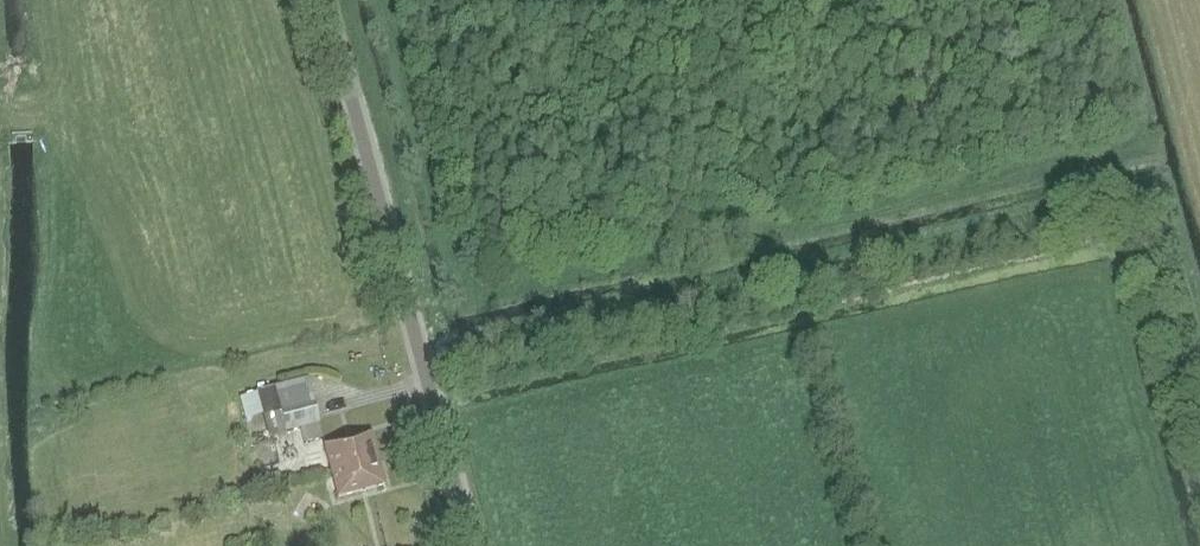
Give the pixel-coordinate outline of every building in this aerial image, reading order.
[(321,423),(309,378),(242,396),(245,408),(261,404),(270,437),(300,429),(304,443),(323,438),(320,424),(321,423)] [(377,460),(370,434),(323,446),(330,472),(377,460)] [(383,485),(377,460),(330,472),(337,498),(383,485)]
